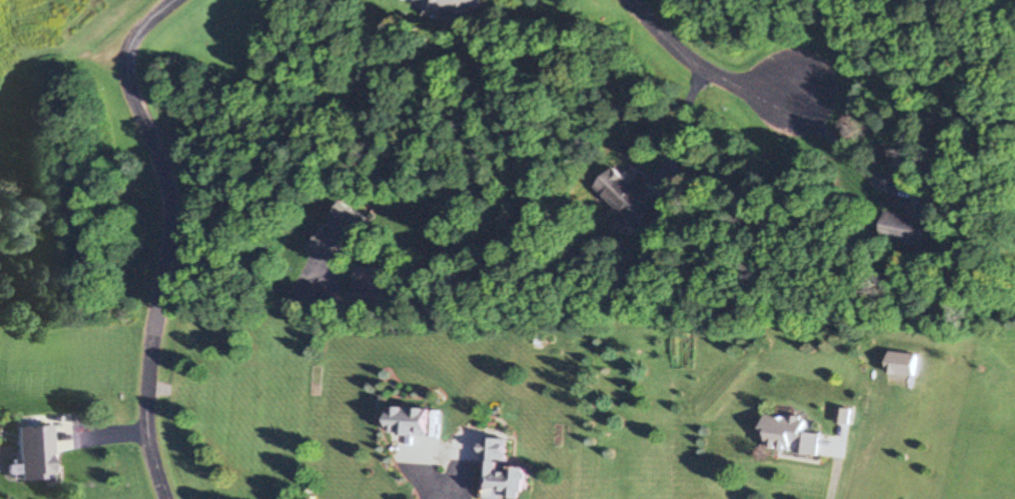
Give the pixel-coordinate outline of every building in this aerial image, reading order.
[(426,13),(473,12),(472,7),(483,7),(483,0),(426,0),(426,13)] [(892,164),(912,175),(921,158),(901,148),(892,164)] [(650,180),(642,188),(619,165),(599,186),(642,229),(670,200),(650,180)] [(930,215),(934,194),(914,190),(909,213),(888,209),(883,236),(924,243),(926,233),(938,235),(941,217),(930,215)] [(323,228),(313,248),(346,264),(370,214),(344,201),(330,231),(323,228)] [(357,304),(389,303),(388,280),(356,281),(357,304)] [(430,432),(431,405),(393,404),(392,431),(430,432)] [(853,408),(841,405),(838,419),(850,422),(853,408)] [(822,431),(808,430),(809,414),(767,412),(765,449),(821,451),(822,431)] [(20,423),(22,476),(58,475),(55,422),(20,423)] [(527,464),(507,464),(507,436),(485,436),(485,496),(527,495),(527,464)]
